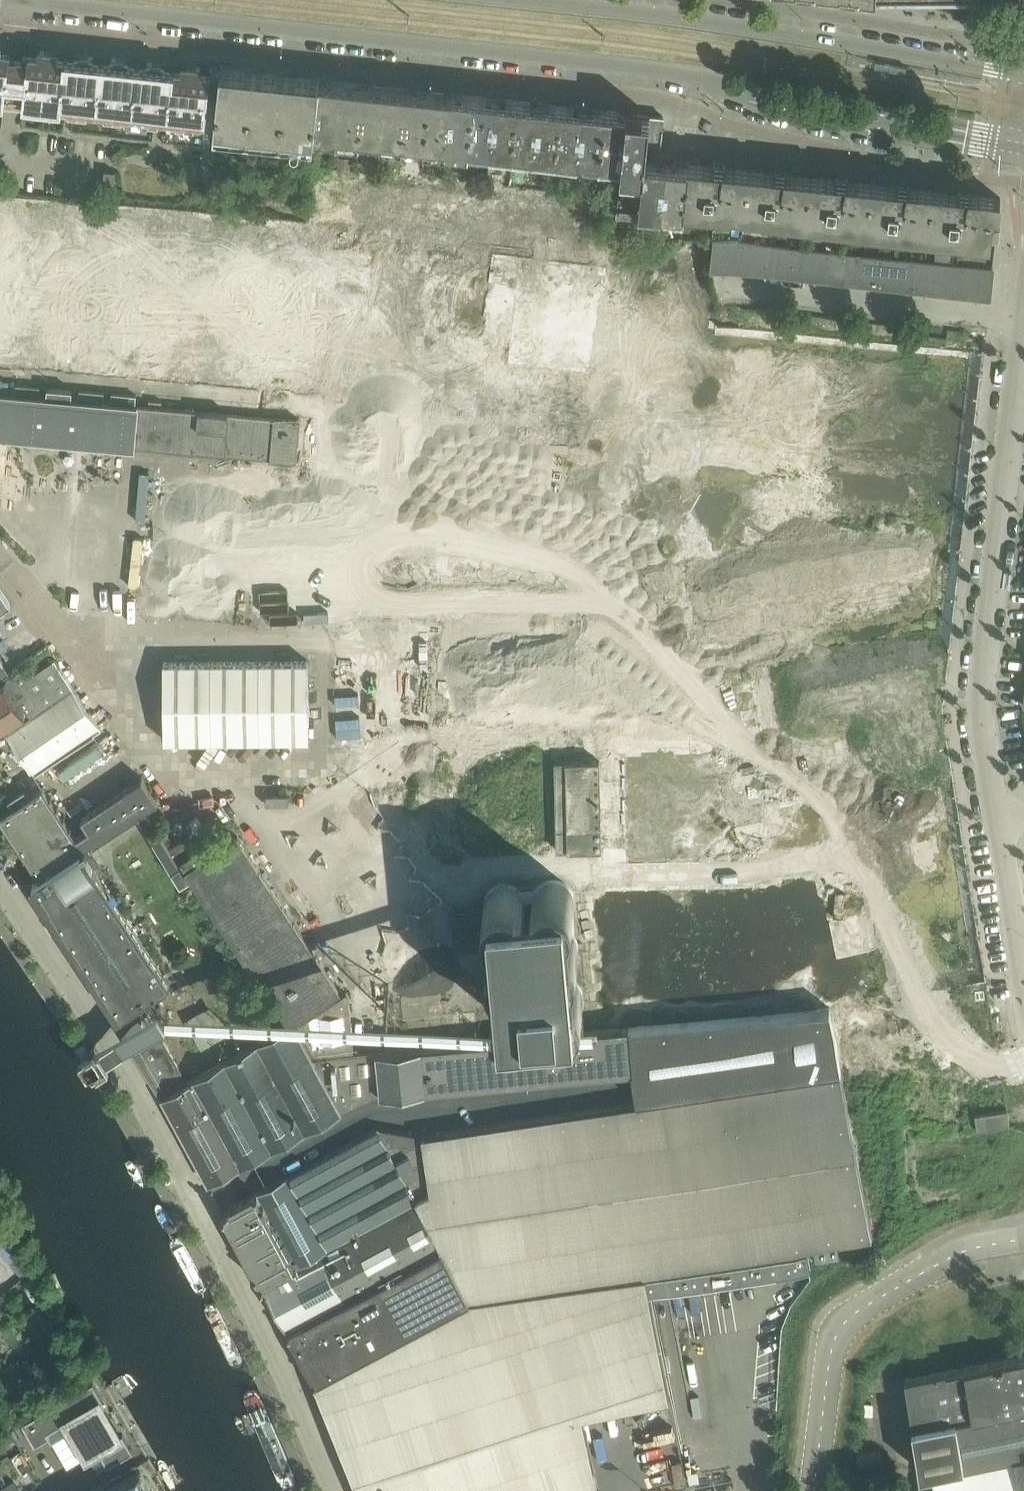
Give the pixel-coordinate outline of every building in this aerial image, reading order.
[(211,77),(202,76),(203,65),(182,63),(182,64),(183,65),(182,74),(166,72),(167,63),(168,63),(168,62),(147,60),(146,70),(130,68),(131,59),(132,59),(133,58),(112,56),(111,66),(94,64),(95,54),(75,52),(74,53),(76,53),(75,62),(59,60),(59,51),(61,52),(61,50),(40,48),(40,53),(19,50),(2,49),(2,45),(0,44),(0,107),(5,107),(6,102),(15,103),(25,104),(24,109),(34,110),(35,105),(52,107),(51,112),(70,114),(71,109),(88,111),(88,116),(106,118),(106,113),(124,115),(124,120),(142,122),(142,117),(160,119),(159,124),(178,126),(178,121),(196,123),(195,128),(205,129),(207,116),(211,77)] [(211,72),(211,77),(207,116),(218,117),(216,131),(315,142),(317,131),(322,80),(321,80),(254,73),(255,70),(212,68),(211,72)] [(317,131),(339,133),(345,82),(322,80),(317,131)] [(345,82),(339,133),(361,136),(367,85),(345,82)] [(361,136),(383,138),(389,87),(377,86),(367,85),(361,136)] [(383,138),(405,141),(411,89),(389,87),(383,138)] [(405,141),(427,143),(433,92),(411,89),(405,141)] [(427,143),(449,145),(455,94),(433,92),(427,143)] [(455,94),(449,145),(470,148),(476,96),(455,94)] [(470,148),(492,150),(498,99),(476,96),(470,148)] [(492,150),(514,153),(520,101),(498,99),(492,150)] [(520,101),(514,153),(536,155),(542,103),(520,101)] [(542,103),(536,155),(558,158),(564,106),(542,103)] [(558,158),(579,160),(586,108),(564,106),(558,158)] [(579,160),(601,162),(607,110),(586,108),(579,160)] [(607,110),(601,162),(623,165),(628,112),(607,110)] [(664,116),(628,112),(623,165),(619,207),(663,212),(669,159),(659,158),(664,116)] [(663,212),(662,226),(681,228),(684,206),(689,162),(669,159),(663,212)] [(684,206),(745,213),(750,169),(689,162),(684,206)] [(104,181),(104,184),(115,185),(117,171),(116,171),(110,170),(105,169),(105,171),(104,181)] [(745,213),(807,220),(812,176),(750,169),(745,213)] [(807,220),(868,227),(873,183),(812,176),(807,220)] [(868,227),(930,234),(935,190),(873,183),(868,227)] [(935,190),(930,234),(989,240),(992,215),(1000,215),(999,214),(1001,197),(935,190)] [(130,369),(140,207),(0,199),(0,362),(130,369)] [(713,266),(713,267),(725,268),(740,270),(743,241),(716,238),(713,266)] [(743,241),(740,270),(766,273),(769,244),(743,241)] [(769,244),(766,273),(792,276),(795,247),(769,244)] [(795,247),(792,276),(818,279),(821,250),(795,247)] [(821,250),(818,279),(844,281),(847,253),(821,250)] [(847,253),(844,281),(859,283),(862,255),(847,253)] [(862,255),(859,283),(885,286),(888,258),(862,255)] [(888,258),(885,286),(911,289),(914,261),(888,258)] [(914,261),(911,289),(937,292),(940,264),(914,261)] [(940,264),(937,292),(963,295),(966,267),(940,264)] [(966,267),(963,295),(990,298),(993,270),(966,267)] [(297,460),(300,420),(0,393),(0,433),(297,460)] [(11,605),(0,588),(0,612),(11,605)] [(10,671),(0,657),(0,678),(10,671)] [(5,724),(11,720),(28,709),(31,715),(73,687),(56,659),(31,676),(24,667),(0,682),(0,728),(5,724)] [(164,662),(165,740),(310,739),(309,661),(164,662)] [(32,716),(8,733),(36,773),(94,734),(94,733),(101,728),(73,687),(31,715),(32,716)] [(568,763),(569,813),(592,813),(592,762),(568,763)] [(138,814),(147,809),(158,801),(143,777),(85,816),(90,824),(88,825),(89,830),(77,838),(46,789),(44,786),(30,795),(25,789),(9,799),(13,806),(0,815),(0,816),(6,825),(5,826),(5,828),(7,826),(13,835),(11,836),(12,837),(13,836),(19,845),(18,846),(18,847),(20,846),(26,855),(24,856),(25,857),(27,857),(33,865),(31,866),(32,867),(33,866),(40,877),(33,882),(39,892),(41,894),(42,896),(120,1014),(118,1016),(119,1017),(141,1002),(171,982),(160,965),(85,850),(138,814)] [(147,809),(138,814),(182,885),(193,878),(290,1023),(339,990),(238,836),(205,859),(189,835),(173,846),(188,869),(185,871),(147,809)] [(553,811),(508,809),(507,846),(551,848),(553,811)] [(492,941),(496,931),(497,940),(495,942),(493,944),(492,946),(491,948),(490,951),(489,953),(489,956),(489,958),(490,961),(490,963),(492,966),(493,968),(494,970),(496,972),(498,974),(500,974),(501,993),(499,996),(498,998),(497,1000),(496,1003),(495,1005),(495,1008),(495,1010),(496,1013),(496,1015),(497,1018),(499,1020),(500,1022),(502,1024),(504,1026),(507,1027),(509,1028),(511,1029),(514,1029),(516,1029),(519,1029),(521,1029),(524,1028),(526,1027),(529,1026),(531,1024),(532,1022),(534,1019),(536,1017),(537,1014),(537,1012),(550,1011),(551,1013),(552,1016),(554,1018),(556,1020),(558,1021),(560,1022),(562,1023),(565,1024),(567,1025),(570,1025),(572,1025),(575,1024),(577,1023),(580,1022),(582,1021),(584,1019),(586,1018),(588,1015),(589,1012),(590,1009),(591,1006),(591,1003),(591,1000),(590,997),(589,994),(587,991),(585,989),(583,987),(580,985),(577,983),(576,983),(575,970),(576,969),(578,967),(580,966),(582,963),(583,960),(584,958),(585,954),(585,951),(585,948),(584,945),(583,942),(581,939),(579,937),(577,935),(574,933),(571,932),(570,916),(571,916),(573,914),(575,912),(577,910),(578,907),(579,904),(580,901),(580,897),(580,894),(579,891),(578,888),(576,886),(574,883),(572,881),(569,879),(566,878),(563,877),(560,877),(557,877),(554,877),(552,878),(549,879),(547,880),(545,882),(543,884),(542,885),(534,884),(523,885),(518,887),(517,886),(514,885),(511,884),(508,883),(505,883),(503,884),(500,884),(498,885),(496,887),(494,888),(492,889),(490,891),(489,893),(488,895),(487,898),(486,900),(486,902),(485,907),(486,909),(486,911),(475,912),(475,907),(453,909),(456,944),(478,942),(492,941)] [(224,1210),(223,1211),(263,1286),(263,1285),(263,1286),(266,1291),(271,1300),(280,1317),(287,1331),(315,1383),(316,1383),(469,1300),(646,1274),(650,1291),(810,1266),(808,1249),(861,1241),(825,1009),(754,1015),(480,1039),(478,1011),(445,1014),(443,987),(399,990),(403,1046),(378,1048),(382,1093),(633,1069),(634,1076),(635,1076),(637,1092),(636,1092),(638,1101),(425,1134),(380,1127),(261,1191),(227,1209),(227,1208),(224,1210)] [(345,989),(304,1016),(323,1051),(354,1048),(350,996),(345,989)] [(135,1053),(163,1097),(187,1084),(176,1069),(182,1065),(141,1002),(119,1017),(122,1021),(118,1024),(118,1025),(118,1026),(119,1026),(136,1052),(135,1053)] [(190,1022),(203,1044),(223,1033),(210,1010),(190,1022)] [(296,1025),(187,1084),(163,1097),(162,1097),(211,1188),(210,1188),(212,1190),(216,1188),(233,1178),(232,1176),(230,1173),(230,1172),(343,1110),(382,1093),(378,1048),(312,1054),(296,1025)] [(974,1114),(977,1131),(1010,1125),(1008,1108),(974,1114)] [(316,1383),(324,1404),(326,1407),(332,1424),(336,1433),(360,1490),(598,1490),(573,1414),(670,1395),(650,1291),(646,1274),(469,1300),(316,1383)] [(912,1424),(1023,1406),(1023,1355),(931,1372),(905,1376),(913,1424),(912,1424)] [(93,1382),(23,1423),(35,1445),(50,1437),(52,1441),(74,1429),(96,1467),(106,1461),(108,1466),(133,1451),(123,1434),(118,1437),(99,1403),(104,1400),(93,1382)] [(1023,1455),(1023,1406),(912,1424),(920,1472),(932,1470),(1023,1455)] [(932,1470),(936,1490),(1023,1490),(1023,1455),(932,1470)] [(139,1472),(132,1476),(103,1490),(149,1490),(139,1472)] [(20,1490),(14,1481),(0,1490),(18,1490),(20,1490)]
